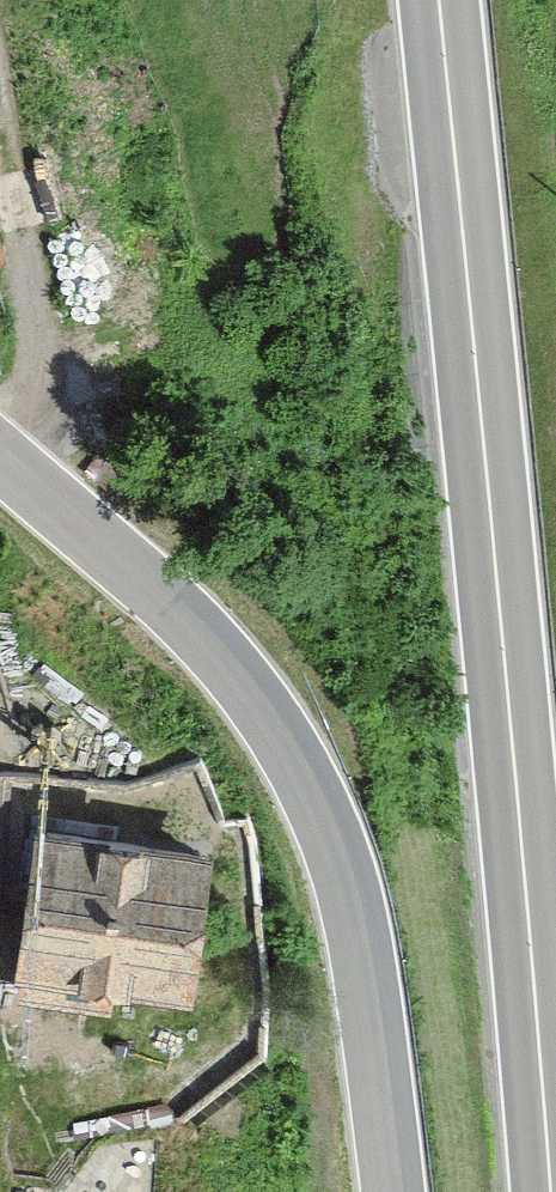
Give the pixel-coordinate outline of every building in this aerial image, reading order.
[(0,764),(0,938),(13,765),(0,764)] [(221,841),(32,819),(15,967),(204,988),(221,841)]
